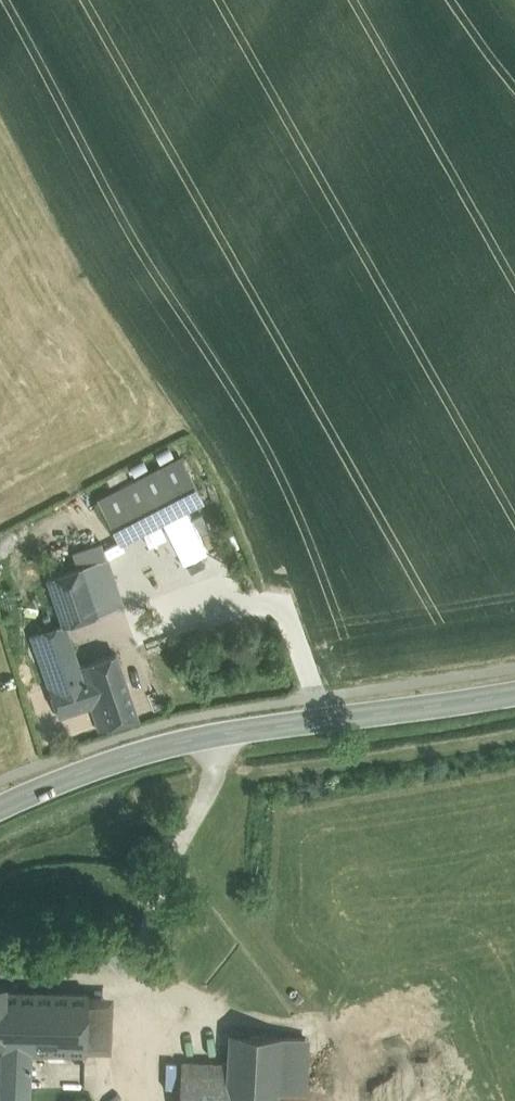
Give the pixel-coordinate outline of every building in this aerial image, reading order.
[(181,460),(101,501),(120,539),(200,498),(181,460)] [(102,545),(76,554),(81,566),(86,565),(86,566),(106,559),(102,545)] [(106,559),(86,566),(98,600),(118,592),(106,559)] [(81,566),(47,578),(63,626),(102,612),(98,600),(86,566),(86,565),(81,566)] [(118,592),(98,600),(102,612),(122,605),(118,592)] [(60,653),(55,639),(35,646),(49,690),(83,679),(78,661),(73,649),(60,653)] [(116,653),(86,664),(84,659),(78,661),(83,679),(91,707),(99,731),(138,718),(116,653)] [(83,679),(49,690),(59,718),(91,707),(83,679)] [(88,992),(6,990),(4,1042),(2,1042),(2,1051),(31,1052),(85,1053),(88,992)] [(230,1033),(226,1092),(226,1100),(278,1100),(282,1036),(230,1033)] [(31,1052),(2,1051),(0,1085),(30,1086),(31,1052)] [(180,1090),(179,1100),(226,1100),(226,1092),(180,1090)]
